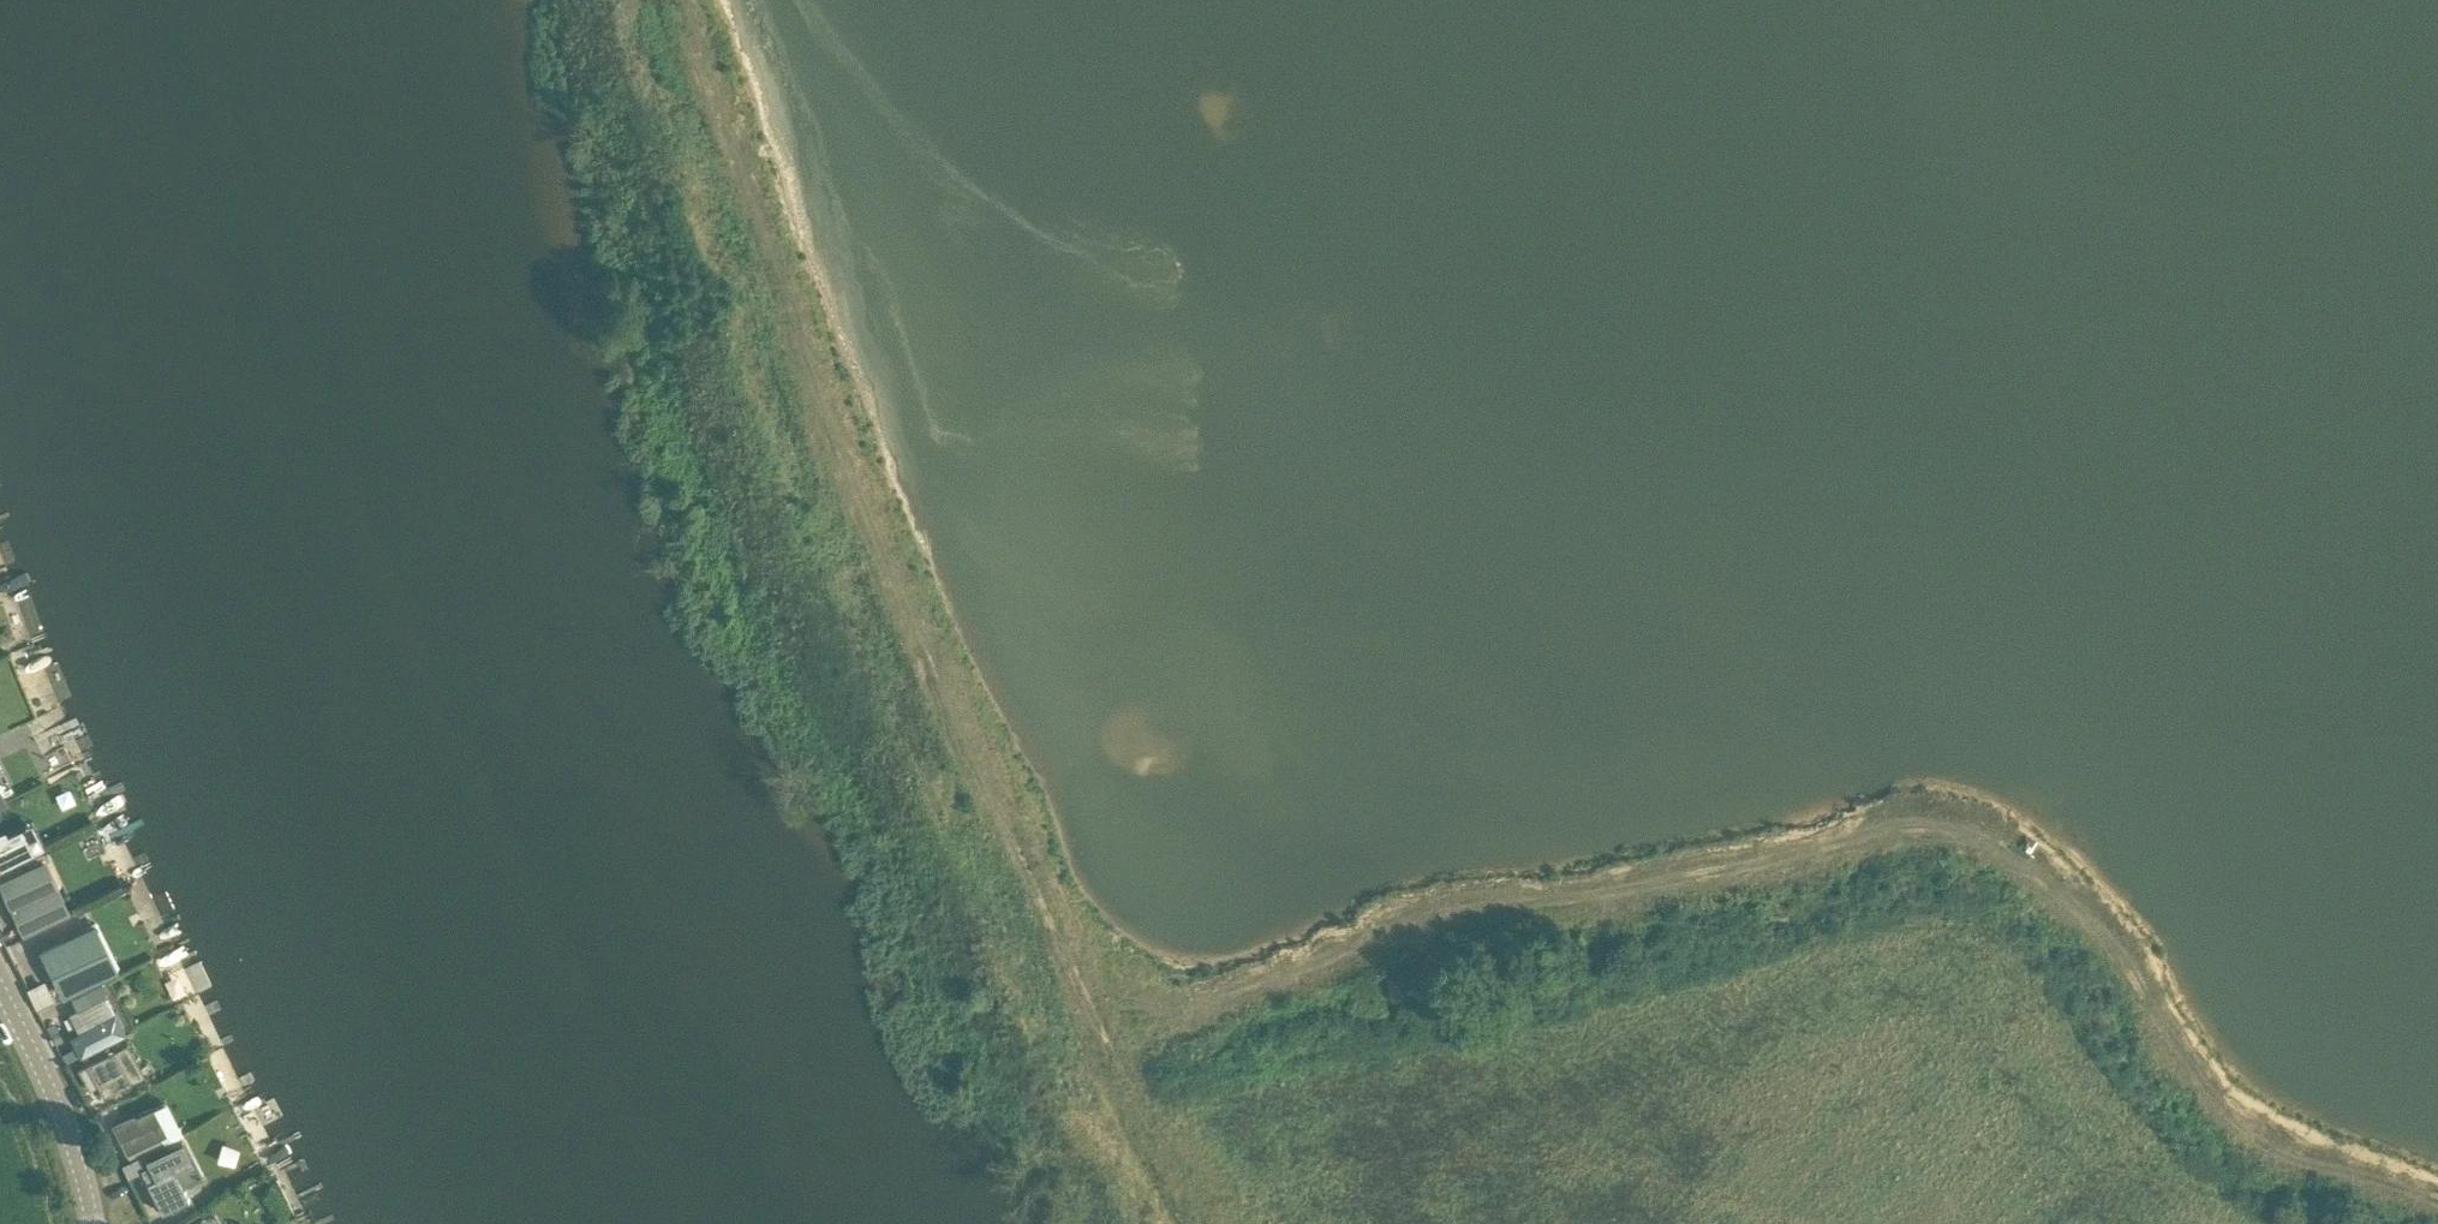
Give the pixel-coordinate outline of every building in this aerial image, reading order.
[(10,800),(0,781),(0,805),(10,800)] [(34,849),(26,833),(0,846),(0,866),(34,849)] [(0,881),(0,882),(25,934),(71,911),(46,858),(0,881)] [(96,920),(40,947),(63,994),(119,967),(96,920)] [(45,978),(29,986),(38,1006),(55,998),(45,978)] [(101,981),(71,996),(77,1008),(107,993),(101,981)] [(80,1031),(71,1035),(82,1054),(127,1030),(116,1011),(80,1031)] [(55,1021),(48,1025),(57,1042),(65,1038),(55,1021)] [(76,1045),(63,1052),(68,1061),(81,1054),(76,1045)] [(116,1046),(79,1065),(91,1087),(99,1083),(105,1094),(133,1080),(116,1046)] [(135,1112),(112,1123),(127,1152),(168,1131),(171,1137),(184,1131),(167,1097),(136,1113),(135,1112)] [(148,1150),(123,1163),(130,1175),(143,1169),(163,1209),(189,1196),(185,1187),(205,1177),(186,1137),(150,1155),(148,1150)]
